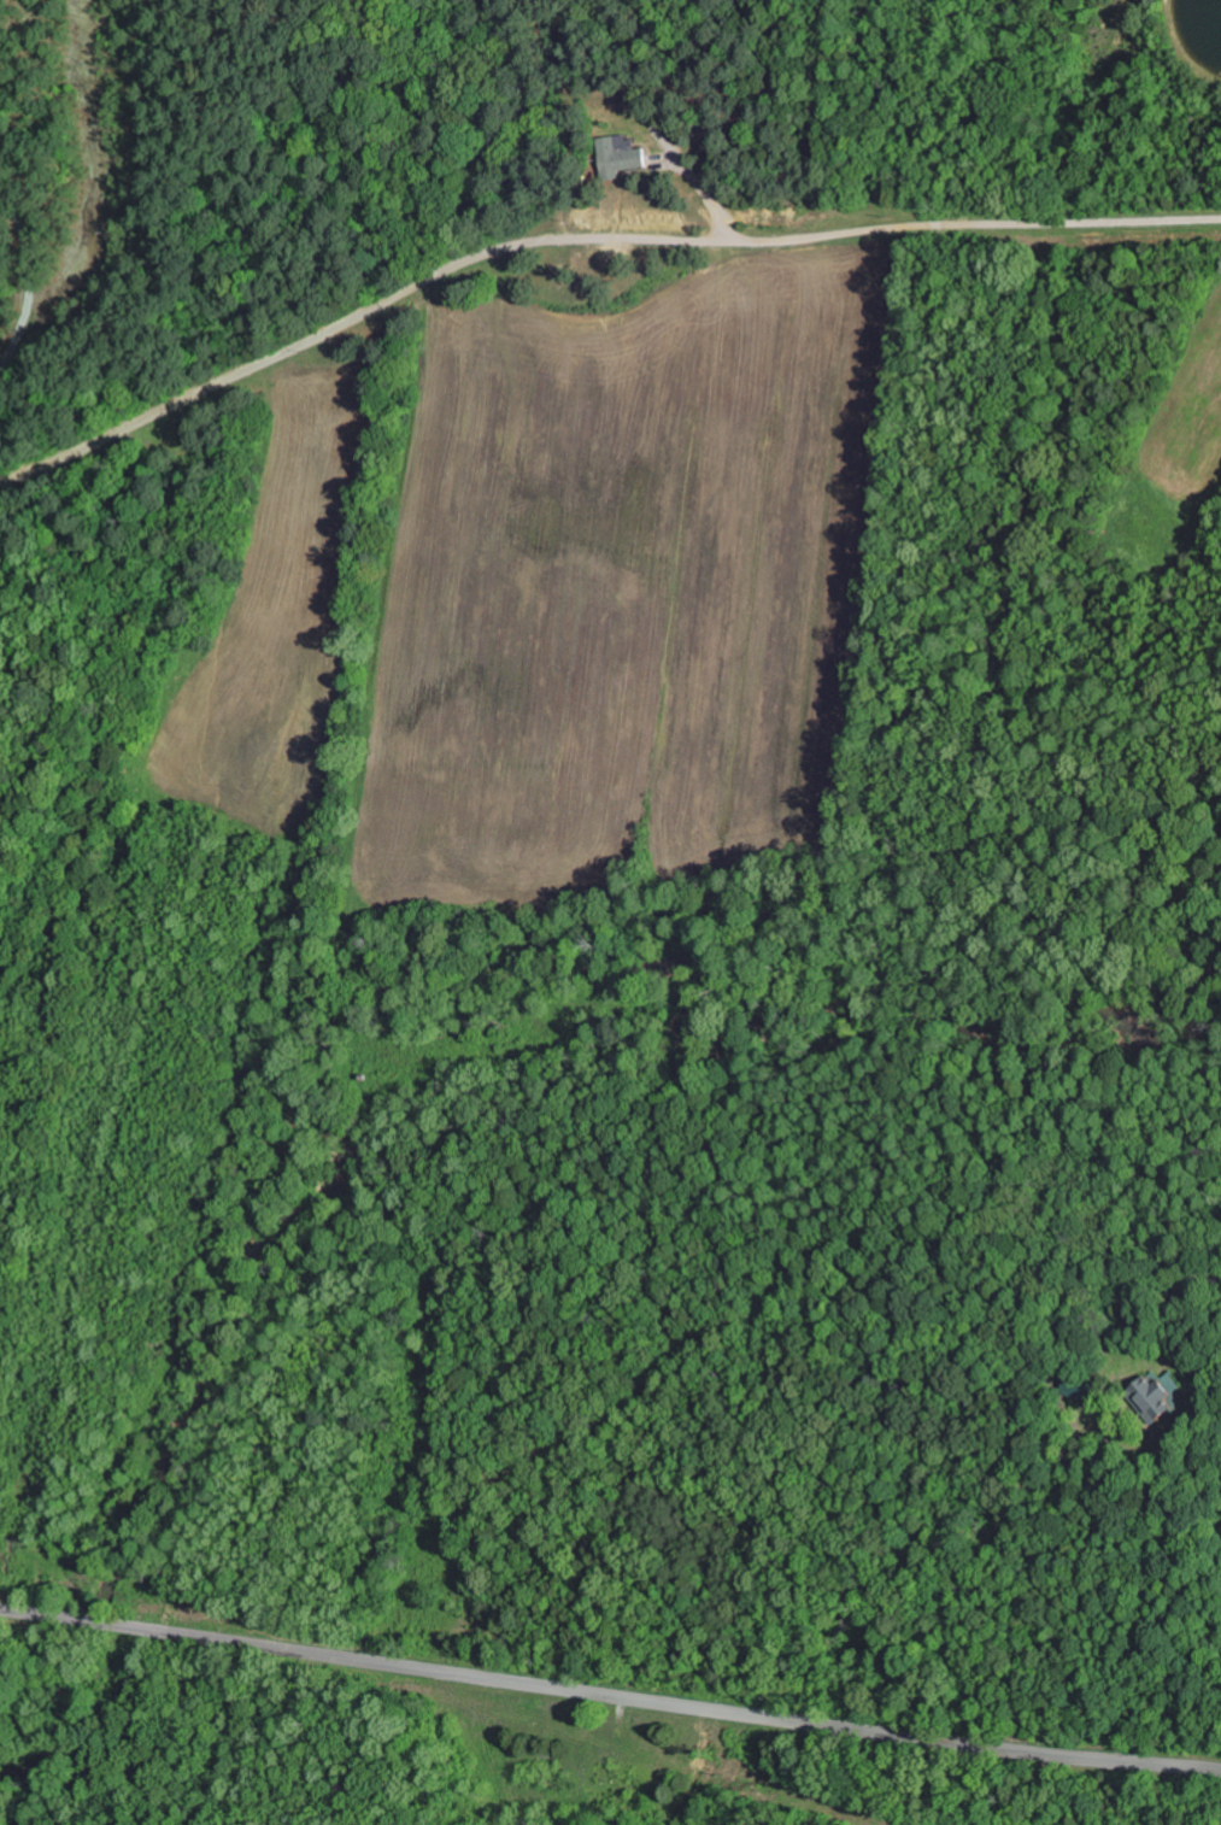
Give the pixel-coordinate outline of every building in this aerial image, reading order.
[(598,140),(603,181),(619,179),(618,171),(646,168),(644,149),(634,151),(632,136),(598,140)] [(1179,1389),(1171,1372),(1146,1385),(1144,1380),(1126,1389),(1143,1421),(1178,1404),(1172,1392),(1179,1389)]
